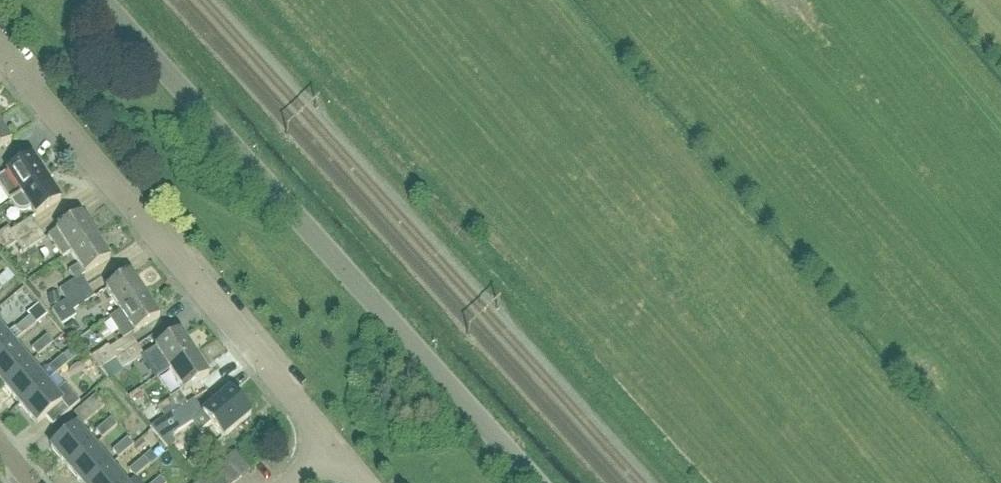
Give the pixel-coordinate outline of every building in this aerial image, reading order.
[(9,143),(0,128),(0,149),(9,143)] [(45,180),(32,158),(0,178),(0,190),(8,204),(45,180)] [(45,180),(8,204),(9,204),(13,211),(18,214),(23,214),(26,214),(30,211),(34,218),(59,202),(45,180)] [(81,217),(47,238),(62,260),(70,255),(70,254),(95,238),(81,217)] [(38,230),(32,219),(11,233),(8,229),(0,235),(0,255),(1,256),(17,245),(16,244),(38,230)] [(16,244),(17,245),(23,254),(45,240),(38,230),(16,244)] [(109,260),(95,238),(70,254),(70,255),(78,267),(68,273),(74,281),(58,291),(65,302),(87,288),(81,278),(109,260)] [(2,291),(1,291),(15,280),(7,271),(4,273),(5,275),(0,278),(0,293),(2,291)] [(120,313),(145,296),(131,275),(106,291),(120,313)] [(87,288),(65,302),(51,312),(62,328),(76,318),(73,312),(94,298),(87,288)] [(159,319),(145,296),(120,313),(108,320),(122,342),(159,319)] [(13,348),(11,346),(22,338),(37,326),(34,323),(43,316),(36,308),(27,315),(30,318),(16,330),(15,329),(4,338),(0,333),(0,359),(13,348)] [(169,371),(194,355),(180,334),(155,350),(169,371)] [(115,362),(138,347),(131,337),(110,351),(108,347),(91,358),(100,372),(115,362)] [(44,341),(30,354),(36,361),(51,349),(44,341)] [(115,362),(121,371),(144,356),(138,347),(115,362)] [(13,348),(0,359),(0,384),(6,392),(32,370),(20,356),(13,348)] [(194,355),(169,371),(183,393),(208,377),(194,355)] [(61,356),(47,369),(48,370),(54,377),(68,364),(61,356)] [(25,414),(50,392),(32,370),(6,392),(25,414)] [(50,392),(25,414),(36,427),(46,419),(53,428),(80,405),(64,387),(55,395),(51,391),(50,392)] [(223,440),(251,417),(229,392),(202,415),(223,440)] [(164,420),(186,406),(179,395),(157,410),(164,420)] [(83,427),(105,408),(95,397),(73,415),(83,427)] [(102,441),(117,428),(111,420),(96,433),(102,441)] [(66,469),(92,448),(75,428),(50,450),(66,469)] [(119,460),(134,448),(127,440),(112,453),(119,460)] [(66,469),(78,482),(90,482),(109,467),(92,448),(66,469)] [(235,454),(225,463),(240,480),(250,472),(235,454)] [(150,467),(144,460),(128,472),(128,473),(134,481),(135,480),(150,467)] [(215,471),(225,482),(236,482),(240,480),(225,463),(215,471)] [(118,478),(109,467),(90,482),(122,482),(118,478)] [(205,479),(208,482),(225,482),(215,471),(205,479)]
